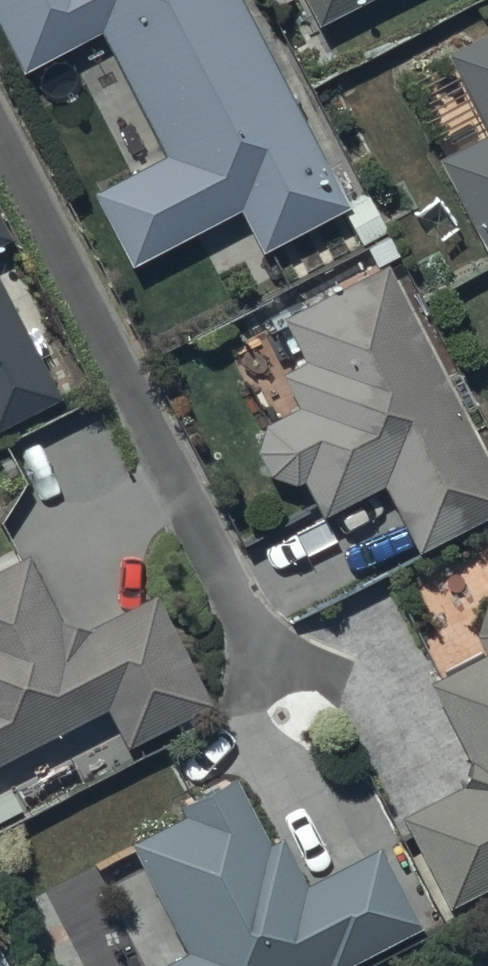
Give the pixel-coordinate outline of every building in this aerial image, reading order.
[(24,69),(101,31),(166,160),(96,194),(132,267),(238,215),(260,258),(355,211),(249,0),(0,0),(0,21),(24,69)] [(321,30),(374,0),(304,0),(321,30)] [(443,54),(483,135),(435,159),(480,250),(487,246),(487,32),(443,54)] [(14,243),(0,216),(0,251),(14,243)] [(281,317),(304,361),(280,374),(298,409),(265,426),(263,428),(262,431),(260,433),(259,435),(258,438),(257,440),(256,443),(255,445),(255,448),(255,451),(255,453),(255,456),(256,459),(256,461),(257,464),(258,466),(260,469),(261,471),(263,473),(264,475),(266,477),(268,479),(271,480),(273,482),(275,483),(278,484),(280,485),(283,486),(286,486),(289,486),(291,486),(294,486),(297,485),(299,485),(302,484),(321,521),(380,489),(416,557),(487,519),(487,461),(387,266),(281,317)] [(63,399),(0,276),(0,431),(63,399)] [(0,574),(0,769),(105,715),(124,752),(210,708),(154,600),(88,634),(62,624),(29,559),(0,574)] [(427,686),(466,763),(459,786),(399,820),(449,909),(487,889),(487,602),(487,603),(486,604),(484,606),(482,608),(480,611),(478,613),(477,615),(476,618),(475,620),(474,623),(473,626),(473,629),(472,631),(472,634),(472,637),(473,640),(481,658),(427,686)] [(130,847),(190,958),(175,965),(352,965),(422,929),(378,847),(306,885),(281,837),(268,844),(233,780),(181,808),(186,817),(130,847)]
